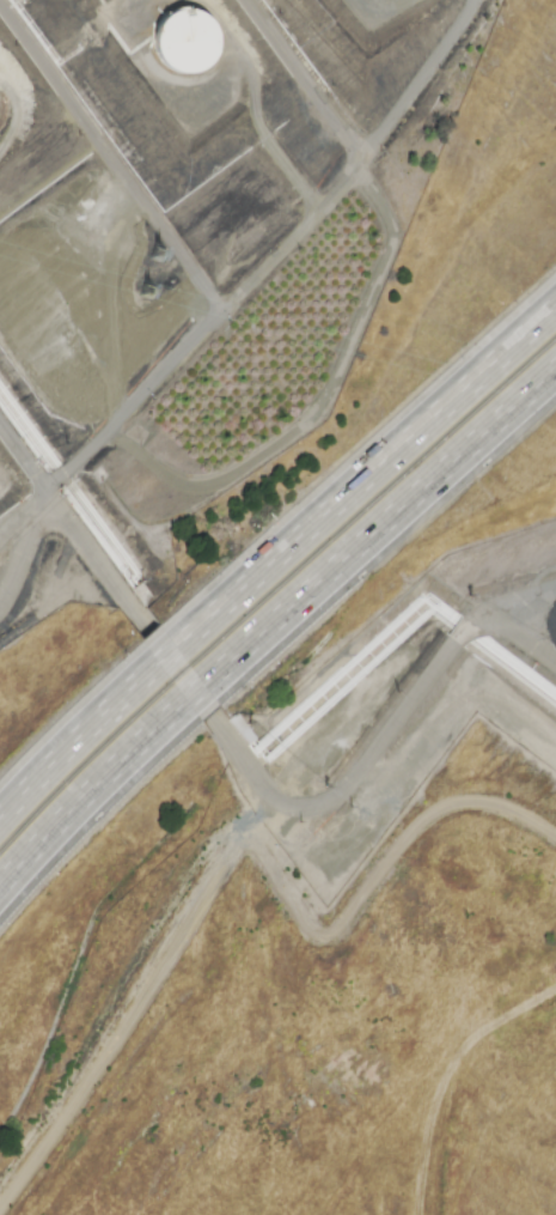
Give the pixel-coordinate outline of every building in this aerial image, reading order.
[(170,26),(178,20),(189,18),(200,19),(210,25),(218,34),(222,43),(222,55),(220,66),(213,74),(203,81),(194,84),(183,83),(173,79),(166,72),(160,63),(158,54),(159,43),(163,34),(170,26)]
